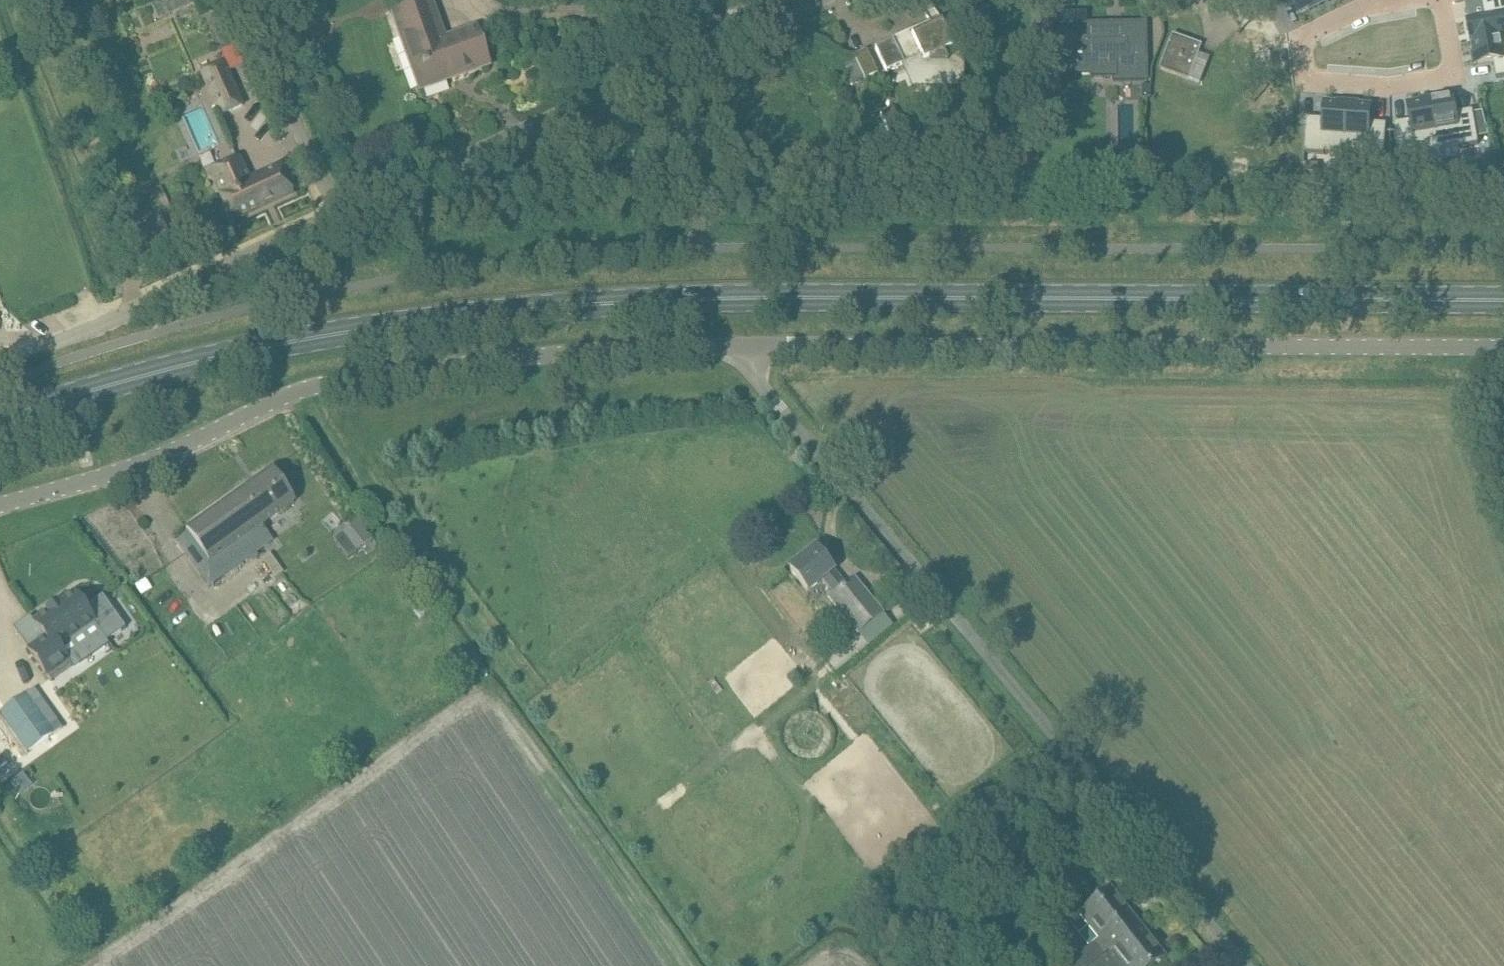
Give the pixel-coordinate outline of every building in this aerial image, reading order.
[(170,16),(201,3),(199,0),(165,0),(163,1),(170,16)] [(1298,14),(1308,9),(1318,5),(1316,0),(1291,0),(1298,14)] [(1468,20),(1472,42),(1503,36),(1503,0),(1483,0),(1482,0),(1485,17),(1468,20)] [(1264,2),(1253,8),(1256,15),(1267,10),(1264,2)] [(487,66),(474,30),(444,41),(431,5),(395,17),(403,40),(412,37),(422,65),(413,68),(421,89),(452,78),(452,75),(465,71),(467,73),(487,66)] [(892,39),(892,40),(875,47),(886,72),(903,64),(904,65),(921,57),(924,63),(925,68),(927,75),(928,81),(929,84),(930,88),(963,89),(965,45),(952,46),(939,17),(892,39)] [(1146,23),(1086,24),(1087,40),(1065,41),(1066,57),(1070,57),(1071,75),(1092,75),(1092,77),(1112,76),(1112,84),(1147,83),(1146,23)] [(1472,42),(1473,43),(1474,53),(1477,65),(1494,62),(1497,79),(1503,77),(1503,36),(1472,42)] [(1199,47),(1173,37),(1161,69),(1200,84),(1207,64),(1195,59),(1199,47)] [(234,47),(222,52),(230,70),(242,65),(234,47)] [(852,86),(864,80),(877,74),(866,50),(853,56),(855,60),(843,66),(852,86)] [(206,72),(202,74),(220,116),(224,114),(242,106),(238,96),(224,64),(206,72)] [(1442,98),(1431,100),(1439,149),(1459,146),(1459,148),(1479,144),(1473,111),(1456,114),(1453,97),(1442,98)] [(1411,121),(1395,124),(1400,158),(1420,154),(1420,152),(1439,149),(1431,100),(1420,102),(1409,104),(1411,121)] [(1307,118),(1305,152),(1325,154),(1325,152),(1345,153),(1348,104),(1337,103),(1326,102),(1324,120),(1307,118)] [(1348,104),(1345,153),(1365,155),(1364,157),(1384,158),(1387,124),(1370,123),(1371,106),(1359,105),(1348,104)] [(890,135),(903,130),(894,109),(881,115),(890,135)] [(755,152),(763,149),(759,138),(750,141),(755,152)] [(747,156),(755,152),(750,141),(742,145),(747,156)] [(831,162),(840,158),(835,147),(827,151),(831,162)] [(248,182),(243,171),(238,160),(211,173),(221,194),(220,195),(232,222),(293,194),(280,167),(248,182)] [(1306,164),(1306,172),(1318,173),(1318,165),(1306,164)] [(1380,169),(1379,177),(1391,178),(1392,170),(1380,169)] [(1392,170),(1391,178),(1403,179),(1404,171),(1392,170)] [(177,542),(188,559),(208,586),(261,547),(251,533),(293,502),(271,471),(186,531),(188,534),(177,542)] [(818,502),(826,496),(819,486),(811,492),(818,502)] [(371,542),(357,522),(342,533),(356,552),(371,542)] [(790,571),(802,586),(808,593),(823,581),(835,597),(830,601),(858,634),(882,614),(854,580),(846,587),(815,550),(790,571)] [(269,554),(263,558),(276,576),(282,571),(269,554)] [(59,647),(93,621),(104,635),(122,621),(101,593),(83,606),(72,592),(57,603),(56,602),(45,611),(46,612),(32,622),(43,636),(27,648),(45,671),(45,670),(53,680),(73,664),(59,647)] [(825,658),(848,640),(841,631),(818,650),(825,658)] [(851,687),(843,677),(832,686),(840,696),(851,687)] [(62,729),(44,703),(36,709),(26,696),(0,714),(0,715),(27,754),(62,729)] [(18,751),(0,719),(0,761),(18,751)] [(1110,889),(1069,922),(1090,948),(1078,958),(1075,954),(1059,965),(1060,965),(1094,965),(1141,928),(1110,889)] [(1165,958),(1141,928),(1094,965),(1155,965),(1165,958)]
